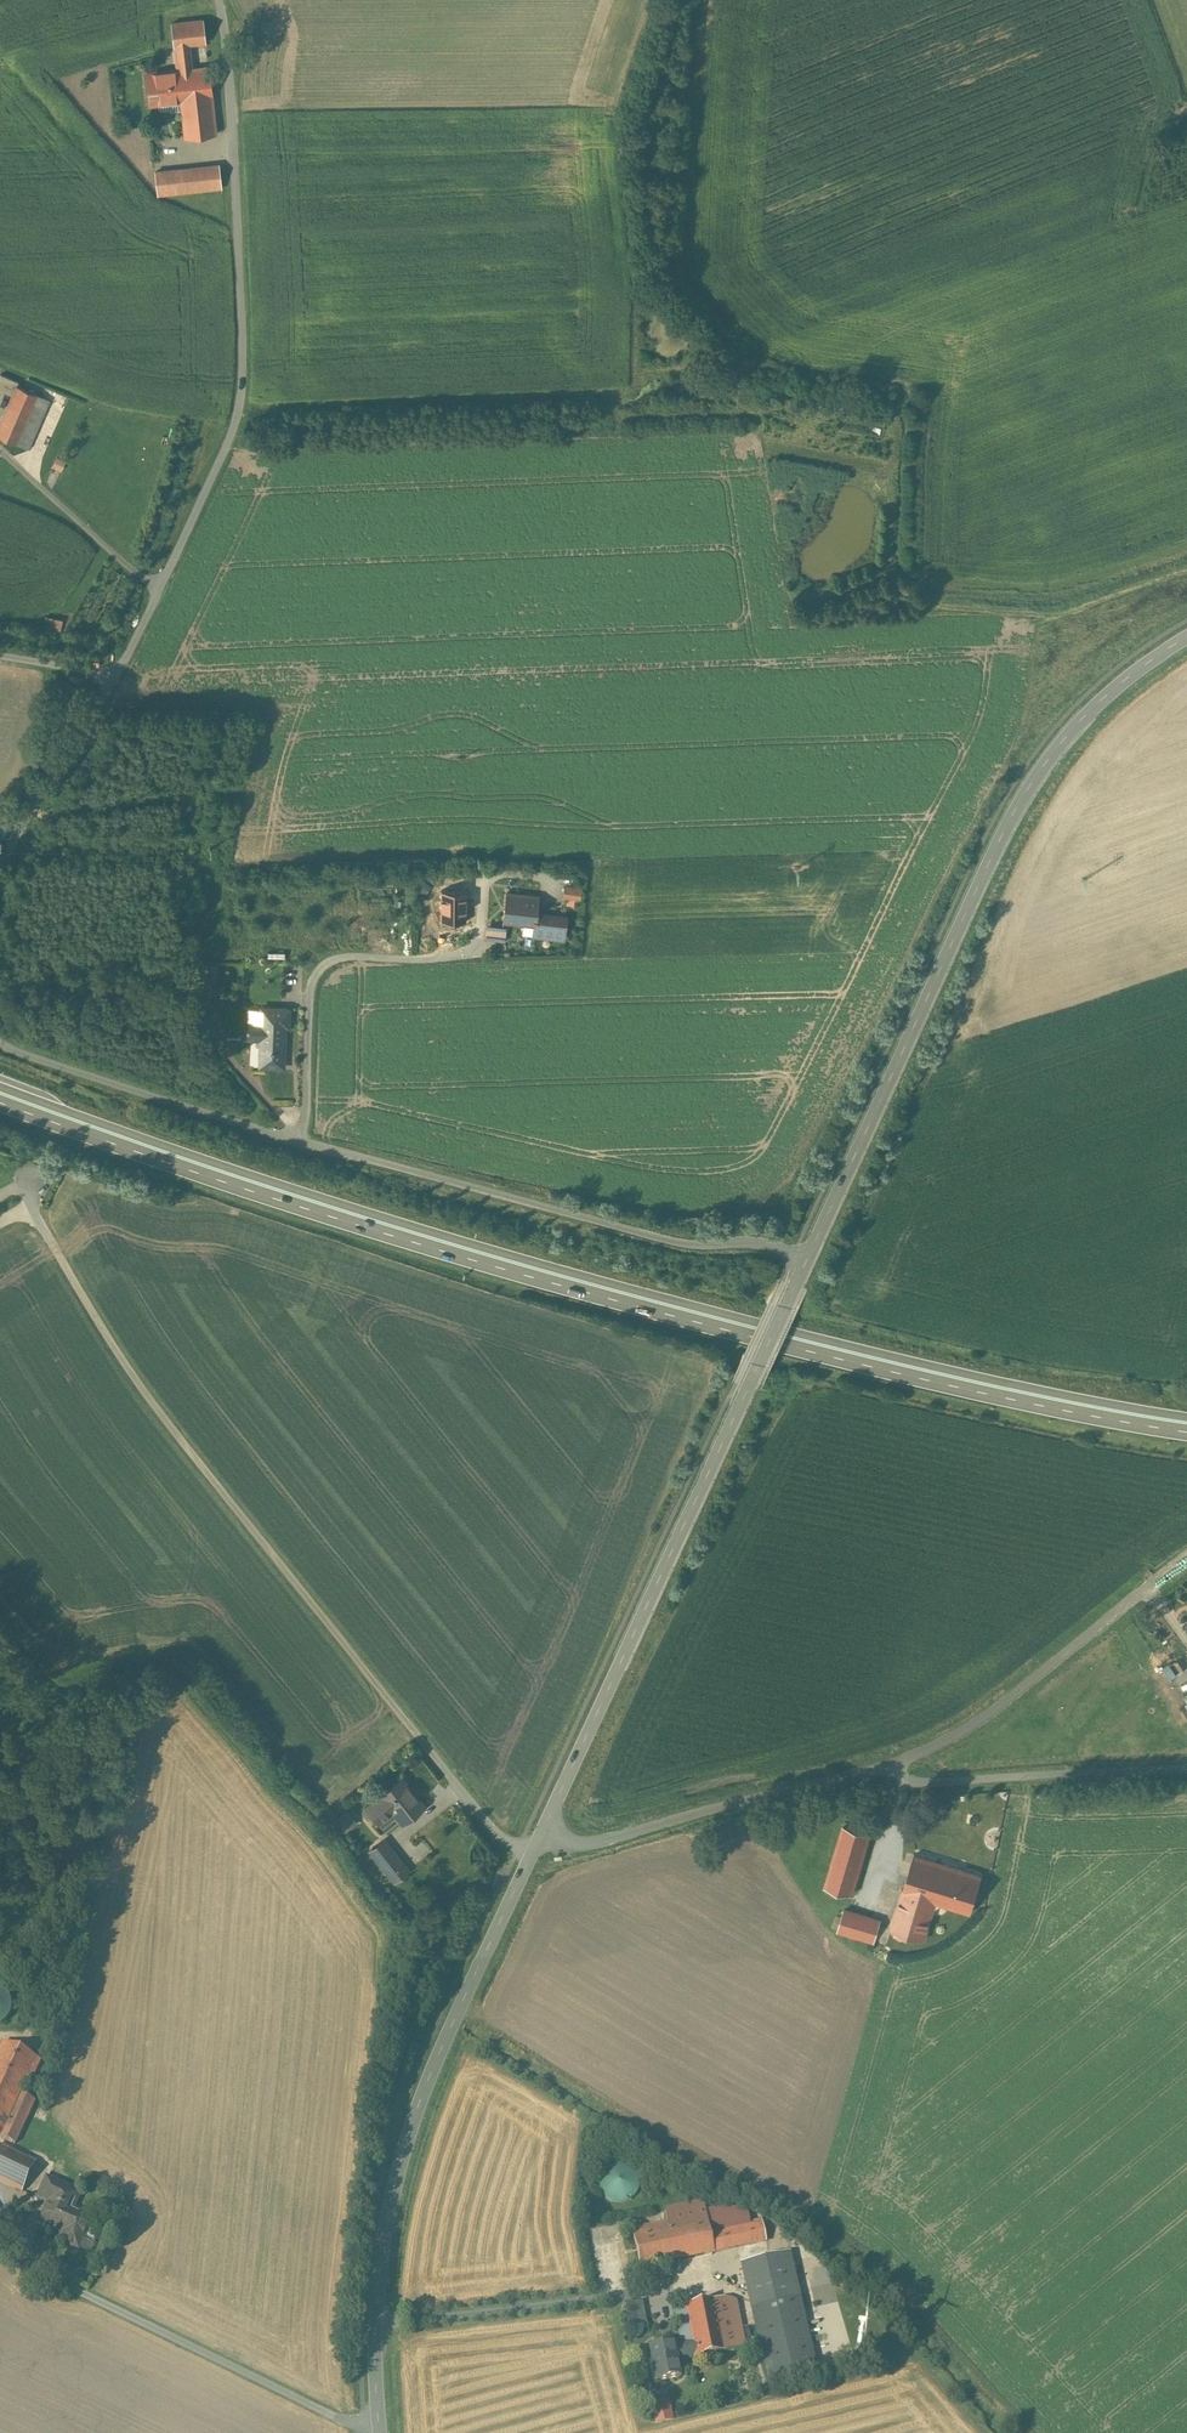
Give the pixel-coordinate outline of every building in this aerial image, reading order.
[(203,19),(171,22),(174,46),(189,44),(206,42),(203,19)] [(208,66),(192,68),(189,44),(176,46),(179,70),(178,70),(181,101),(185,136),(216,133),(208,66)] [(178,70),(147,73),(150,103),(181,101),(178,70)] [(219,164),(194,167),(196,183),(197,190),(222,187),(219,164)] [(194,167),(155,171),(157,187),(196,183),(194,167)] [(196,183),(157,187),(157,194),(197,190),(196,183)] [(4,375),(0,384),(0,390),(12,395),(17,385),(18,381),(4,375)] [(17,385),(12,395),(0,424),(0,436),(18,444),(40,395),(17,385)] [(40,395),(18,444),(28,448),(49,400),(40,395)] [(4,467),(0,475),(0,485),(6,488),(13,471),(4,467)] [(561,897),(579,900),(582,885),(564,883),(561,897)] [(465,891),(442,891),(442,920),(465,921),(465,891)] [(539,897),(507,893),(504,922),(534,926),(536,915),(539,897)] [(536,915),(534,926),(533,936),(563,939),(565,918),(536,915)] [(499,926),(487,924),(485,938),(498,940),(499,926)] [(506,927),(499,926),(498,940),(504,941),(506,927)] [(218,981),(217,961),(202,962),(203,982),(218,981)] [(286,1007),(269,1007),(269,1023),(285,1023),(285,1025),(288,1025),(289,1009),(286,1009),(286,1007)] [(269,1023),(262,1022),(261,1024),(244,1023),(243,1037),(261,1037),(261,1049),(264,1049),(264,1065),(283,1066),(285,1025),(285,1023),(269,1023)] [(1186,1665),(1181,1657),(1175,1661),(1180,1669),(1186,1665)] [(402,1777),(381,1794),(367,1806),(368,1807),(371,1805),(378,1814),(389,1805),(400,1818),(412,1809),(414,1811),(423,1804),(402,1777)] [(344,1829),(357,1819),(346,1806),(334,1816),(344,1829)] [(870,1832),(843,1825),(825,1885),(852,1893),(870,1832)] [(403,1863),(384,1839),(370,1850),(389,1874),(403,1863)] [(980,1874),(915,1854),(914,1853),(913,1855),(914,1855),(903,1889),(903,1890),(903,1891),(935,1900),(969,1911),(970,1912),(971,1910),(970,1910),(981,1876),(981,1875),(980,1874)] [(935,1900),(903,1891),(892,1927),(891,1927),(891,1929),(924,1939),(924,1938),(935,1900)] [(871,1917),(844,1908),(838,1930),(865,1939),(871,1917)] [(880,1919),(871,1917),(865,1939),(873,1941),(880,1919)] [(0,1988),(0,2025),(7,2020),(11,2010),(11,2002),(7,1993),(0,1988)] [(0,2047),(0,2085),(21,2095),(29,2078),(31,2079),(40,2061),(37,2060),(37,2059),(2,2043),(0,2047)] [(0,2085),(0,2137),(15,2143),(35,2098),(29,2095),(28,2098),(21,2095),(0,2085)] [(0,2147),(0,2181),(22,2191),(35,2163),(0,2147)] [(622,2162),(618,2162),(614,2163),(612,2163),(610,2164),(608,2165),(606,2167),(604,2168),(603,2170),(601,2172),(600,2174),(600,2176),(599,2178),(599,2181),(599,2183),(599,2186),(599,2188),(600,2190),(601,2192),(602,2194),(604,2196),(607,2199),(610,2201),(612,2202),(615,2202),(619,2203),(624,2202),(628,2201),(630,2199),(632,2198),(634,2196),(635,2195),(636,2193),(637,2191),(638,2189),(638,2188),(639,2185),(639,2182),(639,2179),(638,2177),(638,2175),(637,2174),(636,2171),(634,2169),(631,2166),(629,2165),(625,2163),(622,2162)] [(50,2201),(58,2185),(47,2180),(39,2196),(50,2201)] [(78,2194),(58,2185),(50,2201),(40,2222),(65,2234),(62,2242),(78,2249),(83,2237),(94,2242),(101,2227),(90,2222),(92,2219),(68,2208),(74,2194),(78,2196),(78,2194)] [(703,2201),(664,2210),(667,2222),(632,2230),(640,2268),(766,2241),(761,2220),(709,2231),(703,2201)] [(789,2253),(741,2264),(768,2377),(815,2366),(789,2253)] [(735,2301),(725,2298),(715,2300),(726,2350),(745,2346),(735,2301)] [(642,2300),(625,2304),(629,2326),(646,2323),(642,2300)] [(715,2300),(674,2308),(679,2336),(681,2335),(690,2334),(691,2340),(694,2357),(695,2357),(726,2350),(715,2300)] [(672,2342),(650,2347),(654,2368),(650,2369),(653,2381),(679,2376),(676,2360),(694,2357),(691,2340),(673,2343),(672,2342)] [(669,2406),(653,2410),(656,2422),(672,2419),(669,2406)]
